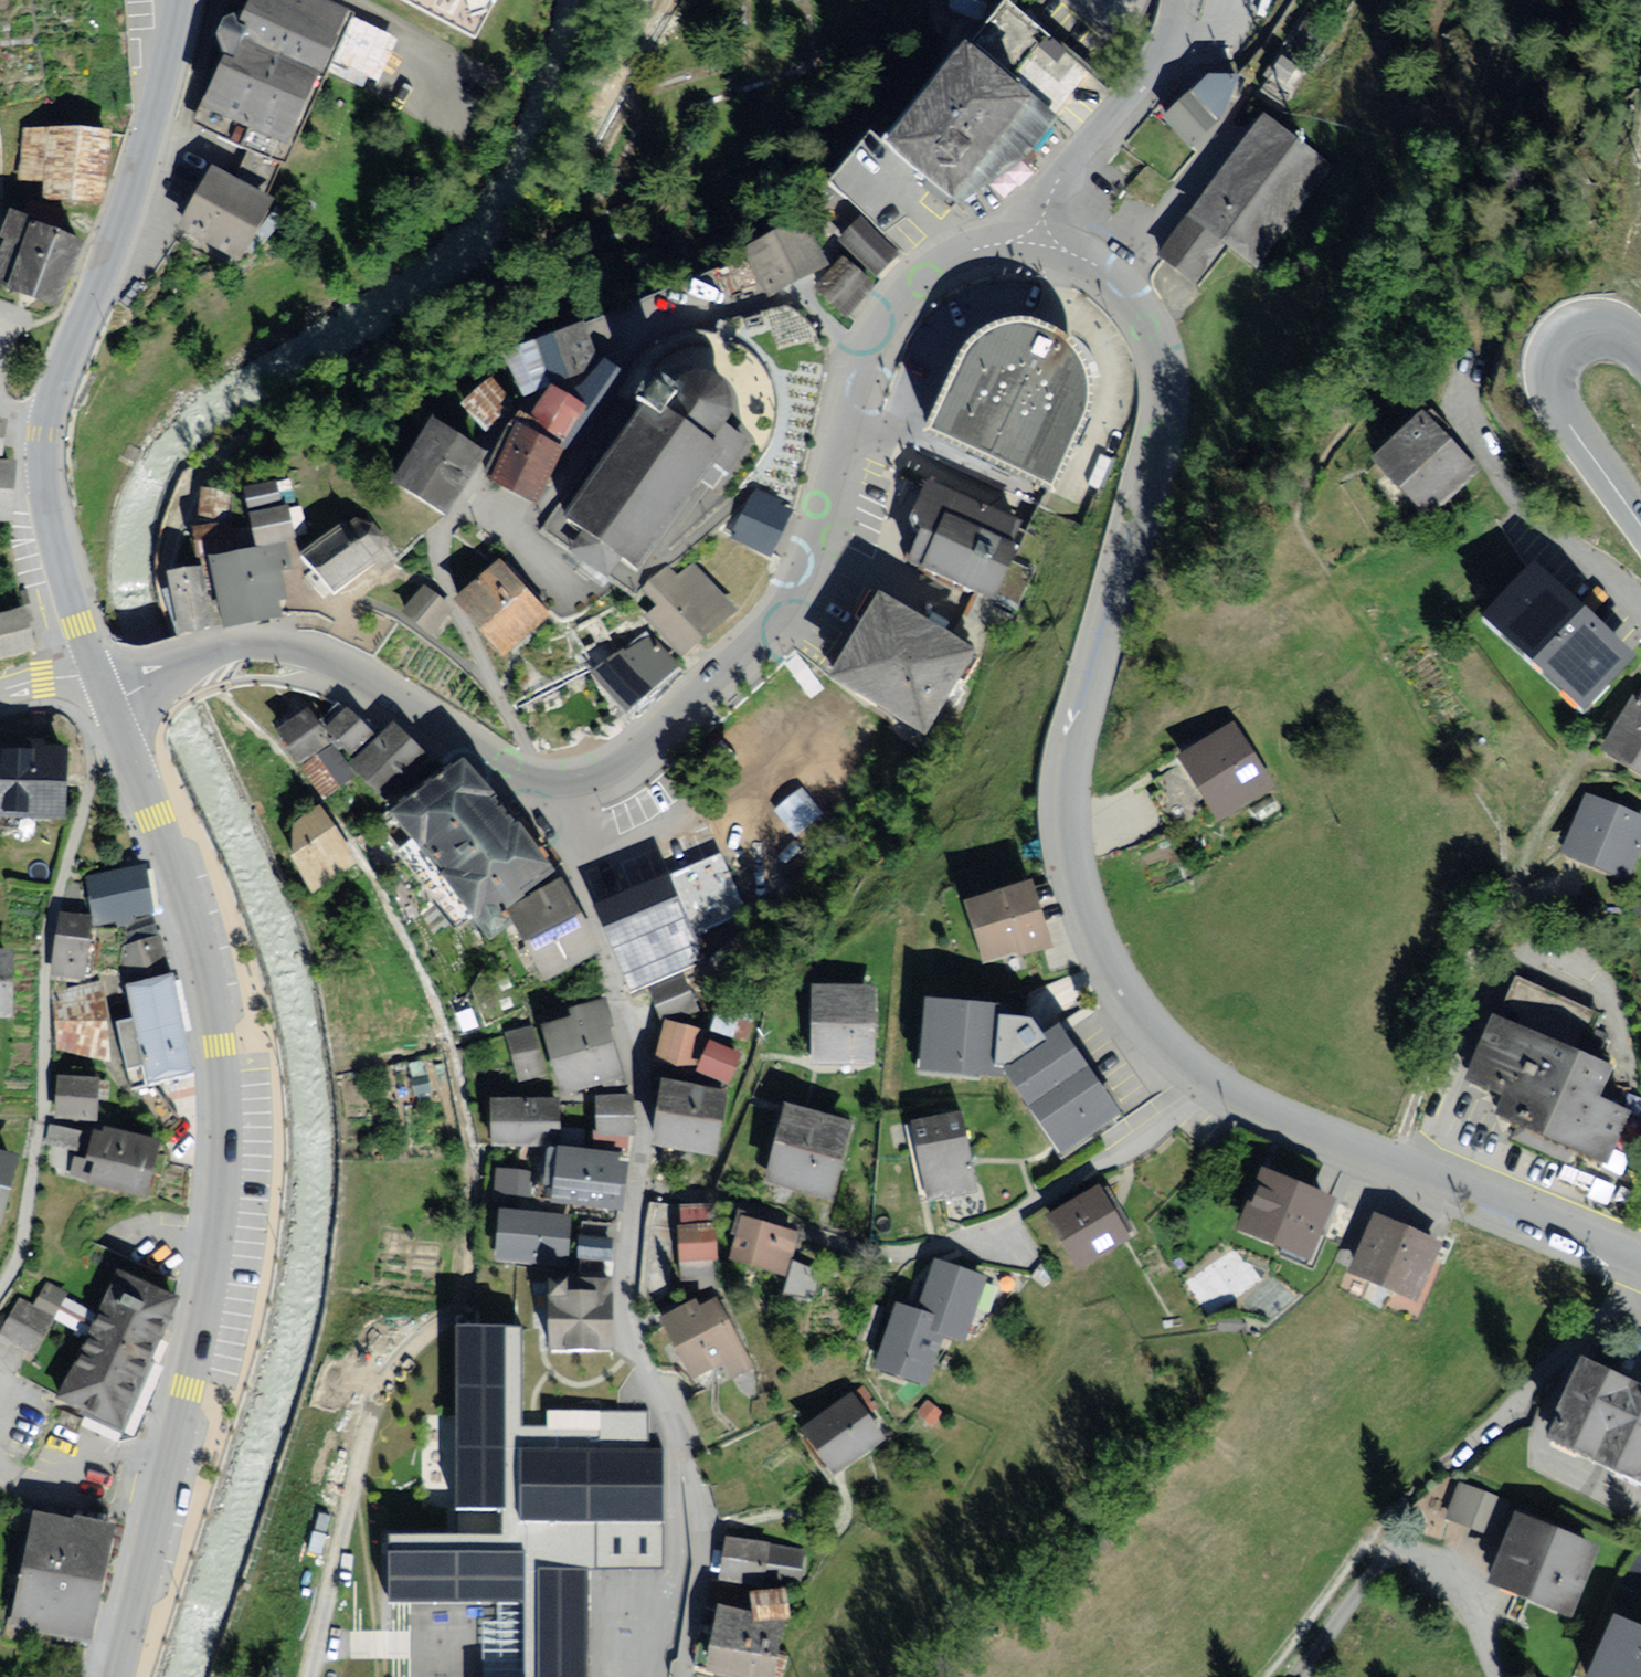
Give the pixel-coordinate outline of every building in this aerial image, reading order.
[(392,39),(309,0),(250,0),(199,108),(282,146),(324,55),(374,78),(392,39)] [(487,18),(496,0),(454,0),(487,18)] [(1059,117),(965,37),(885,136),(960,204),(1025,161),(1059,117)] [(1201,79),(1190,89),(1163,116),(1193,147),(1220,120),(1240,74),(1209,72),(1201,79)] [(1340,168),(1264,110),(1151,257),(1199,294),(1228,256),(1256,278),(1340,168)] [(108,137),(31,130),(26,197),(103,203),(108,137)] [(268,207),(205,168),(168,228),(231,267),(268,207)] [(860,221),(835,247),(876,285),(901,259),(860,221)] [(803,225),(741,257),(765,301),(826,269),(803,225)] [(76,245),(26,228),(2,297),(52,314),(76,245)] [(873,291),(840,261),(814,291),(846,320),(873,291)] [(579,323),(496,358),(512,396),(595,361),(579,323)] [(957,359),(919,438),(1049,497),(1085,416),(1086,402),(1084,386),(1079,370),(1070,359),(1060,349),(1048,338),(1034,332),(1016,330),(1000,332),(982,338),(965,350),(957,359)] [(504,403),(483,377),(457,398),(478,424),(504,403)] [(588,449),(541,520),(628,576),(706,464),(720,472),(739,444),(718,430),(722,412),(721,402),(714,393),(702,388),(690,387),(679,388),(671,395),(667,402),(658,399),(625,401),(605,427),(588,449)] [(573,407),(546,392),(525,428),(552,443),(573,407)] [(1477,472),(1418,412),(1369,460),(1428,520),(1477,472)] [(474,458),(419,423),(380,483),(435,519),(474,458)] [(550,450),(504,428),(476,486),(522,509),(550,450)] [(10,517),(14,465),(0,464),(0,516),(10,517)] [(790,512),(749,492),(728,534),(770,554),(790,512)] [(283,501),(241,509),(249,550),(291,542),(283,501)] [(1034,551),(926,506),(902,563),(1010,609),(1034,551)] [(349,521),(299,562),(328,598),(378,556),(375,553),(378,537),(366,525),(351,524),(349,521)] [(226,528),(197,534),(201,558),(231,552),(226,528)] [(271,553),(208,562),(218,630),(281,621),(271,553)] [(669,567),(646,588),(659,602),(645,616),(682,656),(734,607),(693,562),(678,576),(669,567)] [(491,567),(453,603),(497,650),(535,614),(491,567)] [(1630,658),(1520,567),(1473,624),(1583,715),(1630,658)] [(200,568),(163,575),(175,639),(212,632),(200,568)] [(448,615),(418,590),(397,615),(427,640),(448,615)] [(975,660),(873,597),(820,682),(923,745),(975,660)] [(0,618),(0,655),(31,647),(22,612),(0,618)] [(599,674),(629,709),(678,666),(659,643),(655,646),(647,637),(625,657),(622,654),(599,674)] [(1638,698),(1606,758),(1640,777),(1640,700),(1638,698)] [(346,709),(322,730),(345,756),(369,734),(346,709)] [(307,712),(273,735),(296,769),(330,746),(307,712)] [(1236,721),(1176,758),(1217,823),(1277,786),(1236,721)] [(392,725),(345,768),(380,806),(427,763),(392,725)] [(0,741),(0,820),(62,823),(66,744),(0,741)] [(334,751),(303,771),(324,805),(355,785),(334,751)] [(458,757),(382,820),(480,940),(557,878),(458,757)] [(1583,794),(1554,856),(1613,884),(1640,825),(1640,821),(1583,794)] [(320,810),(273,842),(311,897),(358,866),(320,810)] [(144,865),(84,875),(93,928),(153,918),(144,865)] [(670,878),(596,912),(635,997),(709,964),(670,878)] [(1031,882),(959,905),(978,963),(1049,941),(1031,882)] [(560,889),(504,921),(543,988),(599,955),(560,889)] [(89,918),(60,915),(53,977),(82,980),(89,918)] [(120,947),(128,981),(168,972),(160,938),(120,947)] [(0,950),(0,1022),(12,1022),(12,950),(0,950)] [(107,979),(56,993),(56,1047),(115,1064),(107,979)] [(172,980),(124,990),(144,1090),(192,1080),(172,980)] [(879,984),(810,985),(810,1065),(879,1065),(879,984)] [(990,1004),(917,999),(912,1079),(985,1083),(990,1004)] [(605,1008),(537,1029),(560,1101),(628,1080),(605,1008)] [(751,1025),(714,1016),(710,1034),(746,1043),(751,1025)] [(1615,1069),(1492,1016),(1461,1082),(1500,1103),(1491,1121),(1604,1171),(1631,1114),(1598,1102),(1615,1069)] [(701,1031),(667,1022),(659,1055),(693,1064),(701,1031)] [(1060,1027),(996,1074),(1060,1162),(1124,1115),(1060,1027)] [(534,1028),(506,1035),(519,1085),(547,1078),(534,1028)] [(742,1056),(708,1043),(696,1073),(730,1086),(742,1056)] [(97,1082),(54,1081),(53,1120),(96,1121),(97,1082)] [(663,1084),(654,1149),(717,1159),(727,1093),(663,1084)] [(636,1098),(595,1099),(595,1141),(637,1140),(636,1098)] [(546,1100),(490,1101),(491,1151),(547,1150),(546,1100)] [(855,1123),(782,1105),(762,1186),(834,1204),(855,1123)] [(963,1114),(912,1125),(929,1206),(980,1195),(963,1114)] [(85,1124),(69,1179),(143,1200),(159,1145),(85,1124)] [(77,1134),(49,1125),(43,1145),(71,1154),(77,1134)] [(628,1157),(552,1151),(547,1208),(623,1214),(628,1157)] [(0,1154),(0,1207),(14,1158),(0,1154)] [(538,1174),(498,1169),(493,1210),(533,1215),(538,1174)] [(1336,1205),(1258,1173),(1232,1237),(1310,1269),(1336,1205)] [(1098,1188),(1043,1219),(1072,1271),(1127,1239),(1098,1188)] [(1441,1244),(1371,1214),(1345,1276),(1414,1305),(1441,1244)] [(542,1216),(495,1215),(495,1263),(541,1264),(542,1216)] [(799,1236),(740,1218),(726,1263),(785,1281),(799,1236)] [(619,1226),(582,1222),(576,1266),(613,1271),(619,1226)] [(714,1225),(675,1231),(681,1270),(721,1264),(714,1225)] [(916,1312),(895,1305),(872,1371),(928,1391),(946,1341),(965,1348),(988,1280),(934,1261),(916,1312)] [(108,1277),(50,1405),(118,1435),(176,1307),(108,1277)] [(49,1283),(35,1305),(56,1317),(69,1295),(49,1283)] [(616,1283),(545,1284),(545,1348),(617,1348),(616,1283)] [(696,1300),(657,1322),(692,1383),(724,1365),(732,1379),(756,1366),(718,1298),(701,1308),(696,1300)] [(21,1301),(0,1338),(0,1345),(32,1362),(55,1320),(21,1301)] [(1574,1359),(1534,1441),(1638,1492),(1640,1486),(1640,1392),(1574,1359)] [(523,1362),(478,1361),(477,1403),(461,1402),(458,1500),(500,1502),(503,1429),(521,1430),(523,1362)] [(851,1396),(798,1434),(831,1479),(884,1442),(851,1396)] [(944,1415),(929,1401),(918,1414),(933,1428),(944,1415)] [(523,1456),(524,1543),(388,1545),(389,1600),(529,1599),(529,1676),(592,1676),(591,1521),(664,1520),(663,1452),(648,1453),(647,1415),(608,1415),(608,1455),(523,1456)] [(1491,1499),(1463,1487),(1448,1521),(1475,1534),(1491,1499)] [(112,1534),(31,1516),(6,1634),(87,1651),(112,1534)] [(1597,1553),(1513,1519),(1484,1589),(1568,1623),(1597,1553)] [(810,1546),(727,1534),(721,1576),(804,1588),(810,1546)] [(785,1591),(749,1597),(754,1626),(790,1620),(785,1591)] [(715,1606),(702,1675),(712,1676),(776,1676),(781,1654),(742,1647),(748,1612),(715,1606)] [(1615,1612),(1585,1676),(1640,1676),(1640,1624),(1615,1612)]
